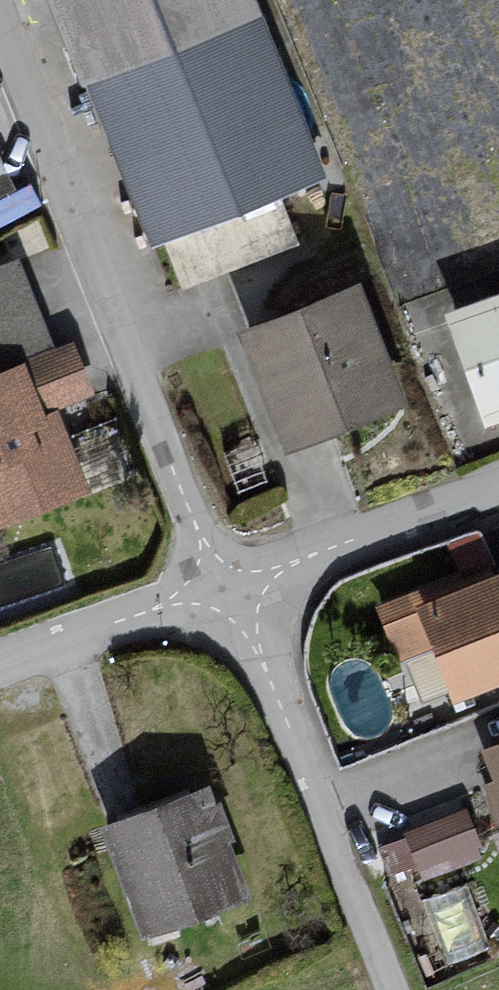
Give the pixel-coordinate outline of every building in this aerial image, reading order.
[(151,249),(322,182),(250,0),(53,0),(151,249)] [(16,197),(0,164),(0,205),(16,197)] [(82,492),(53,423),(117,396),(51,242),(0,264),(0,527),(82,492)] [(352,285),(228,336),(278,458),(402,408),(352,285)] [(436,318),(479,436),(498,429),(498,295),(436,318)] [(372,613),(393,667),(433,651),(451,706),(498,687),(498,579),(372,613)] [(471,763),(498,850),(498,750),(471,763)] [(206,795),(97,835),(135,942),(245,902),(206,795)] [(378,829),(389,873),(484,848),(473,805),(378,829)]
